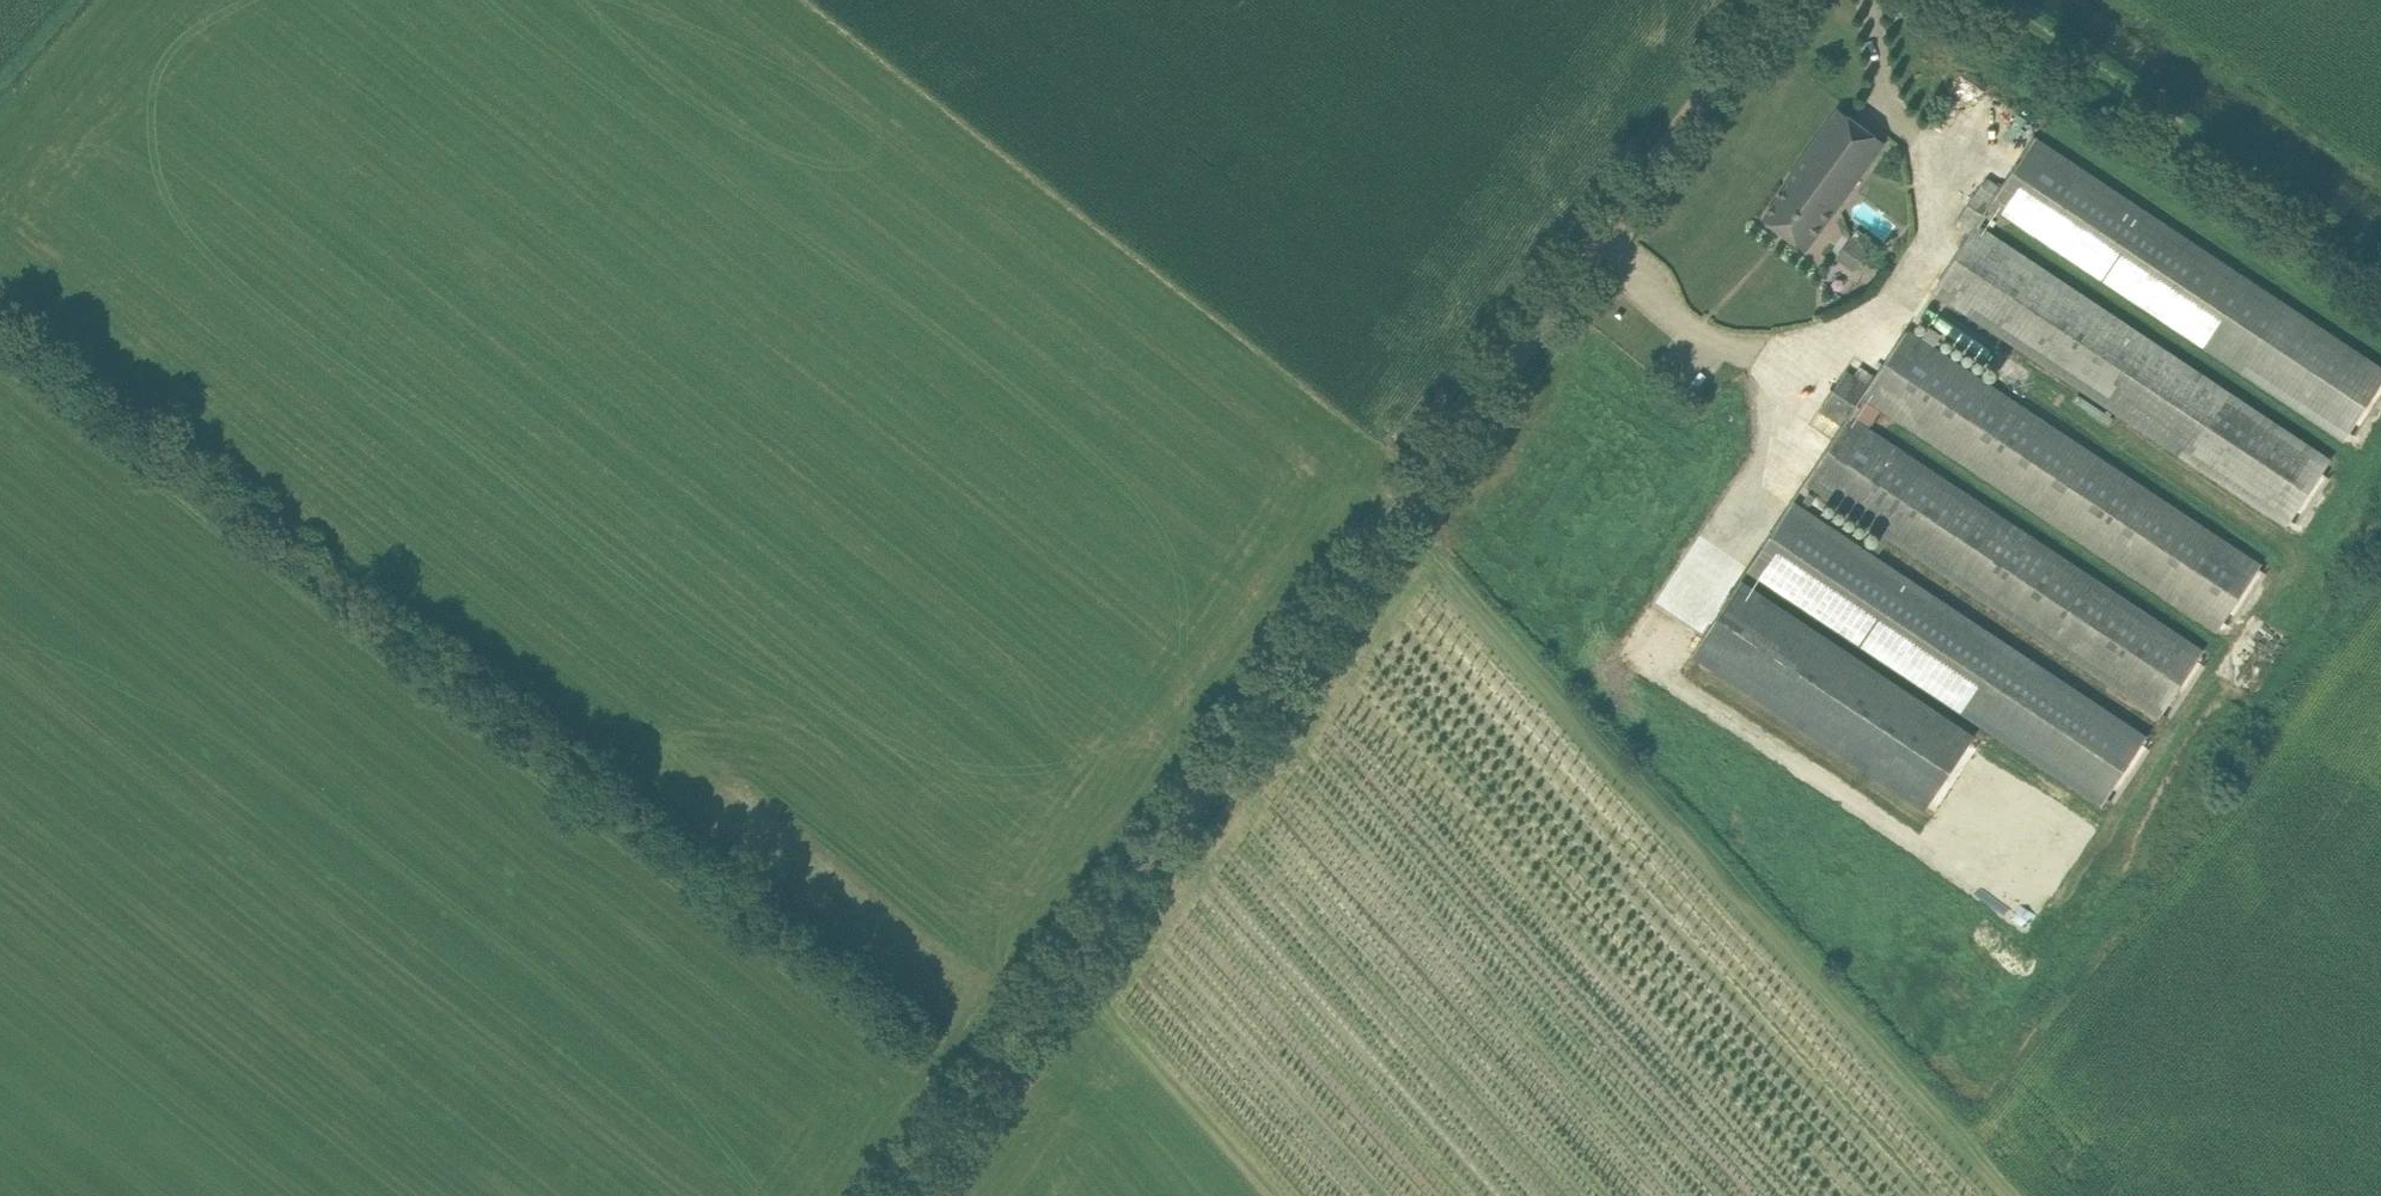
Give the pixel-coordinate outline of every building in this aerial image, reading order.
[(1764,219),(1806,250),(1885,143),(1839,109),(1786,180),(1790,183),(1764,219)] [(1992,207),(2343,442),(2380,385),(2380,366),(2037,137),(2000,195),(1992,207)] [(1973,235),(1935,292),(2286,526),(2295,511),(2322,473),(2331,458),(1980,225),(1992,207),(2000,195),(1984,184),(1957,224),(1973,235)] [(1838,258),(1858,271),(1881,238),(1885,240),(1896,223),(1861,199),(1849,217),(1861,225),(1838,258)] [(2261,564),(1909,330),(1871,387),(1847,371),(1821,409),(1845,425),(1807,482),(2160,717),(2204,650),(1852,417),(1865,397),(2217,630),(2261,564)] [(1795,500),(1748,571),(2102,805),(2149,733),(1795,500)] [(1696,650),(1692,656),(1926,810),(1976,734),(1742,580),(1740,583),(1696,650)]
